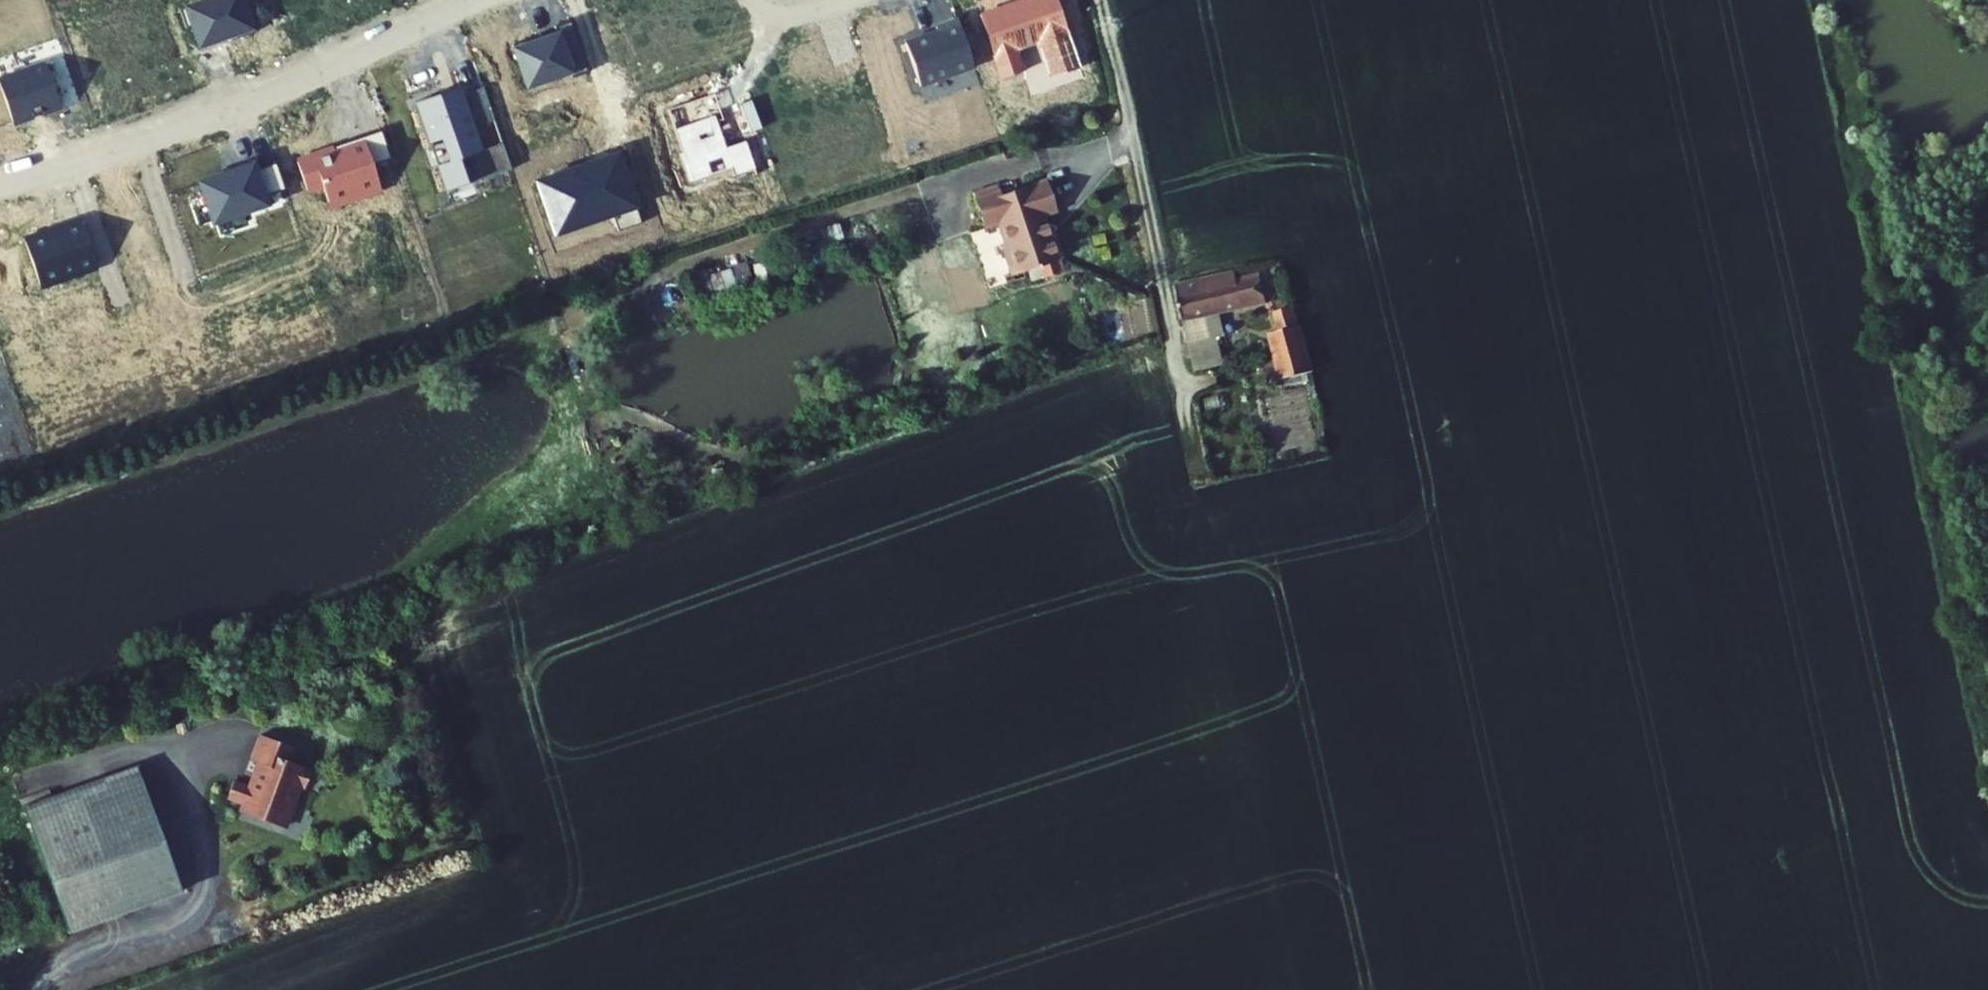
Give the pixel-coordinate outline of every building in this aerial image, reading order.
[(1057,197),(1047,166),(1002,181),(1000,176),(975,185),(985,213),(999,209),(1006,230),(1003,231),(1013,261),(1063,244),(1055,219),(1051,220),(1044,201),(1057,197)] [(1172,277),(1179,310),(1271,290),(1269,279),(1253,282),(1251,273),(1232,277),(1229,265),(1172,277)] [(1262,307),(1278,369),(1304,362),(1288,300),(1262,307)] [(1186,336),(1191,362),(1219,356),(1213,330),(1186,336)] [(234,799),(231,806),(271,825),(290,786),(295,788),(304,770),(285,761),(292,747),(256,730),(244,755),(252,759),(248,768),(251,769),(245,782),(227,774),(218,791),(234,799)] [(22,822),(57,923),(171,883),(136,783),(22,822)]
